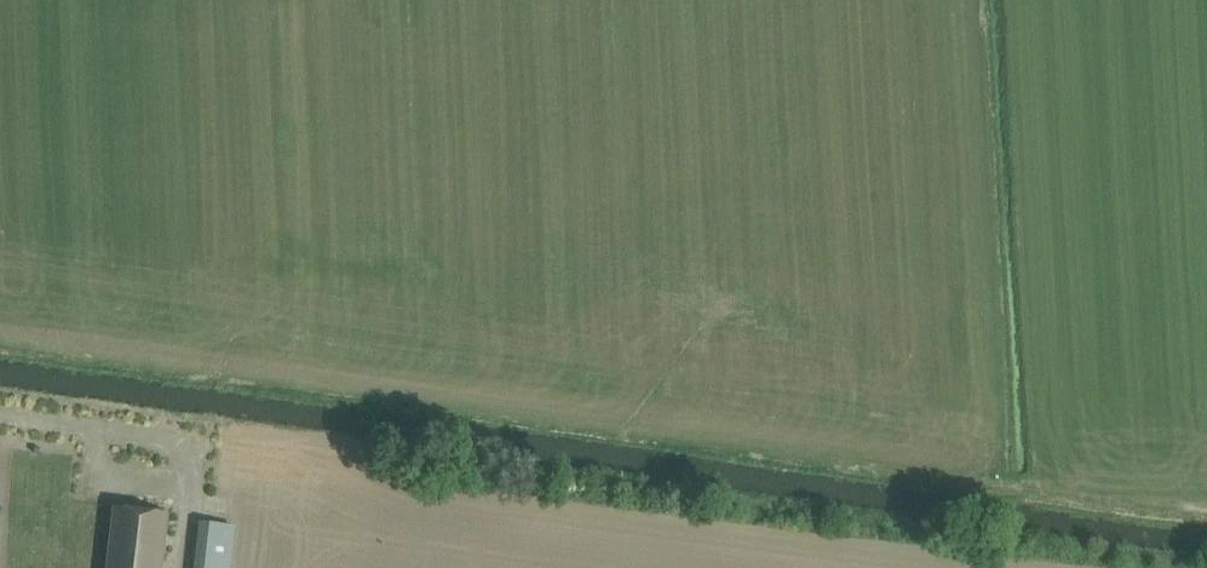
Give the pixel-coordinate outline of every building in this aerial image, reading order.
[(114,507),(107,567),(161,567),(168,514),(114,507)] [(231,551),(234,527),(200,523),(197,547),(195,567),(229,567),(231,551)]
